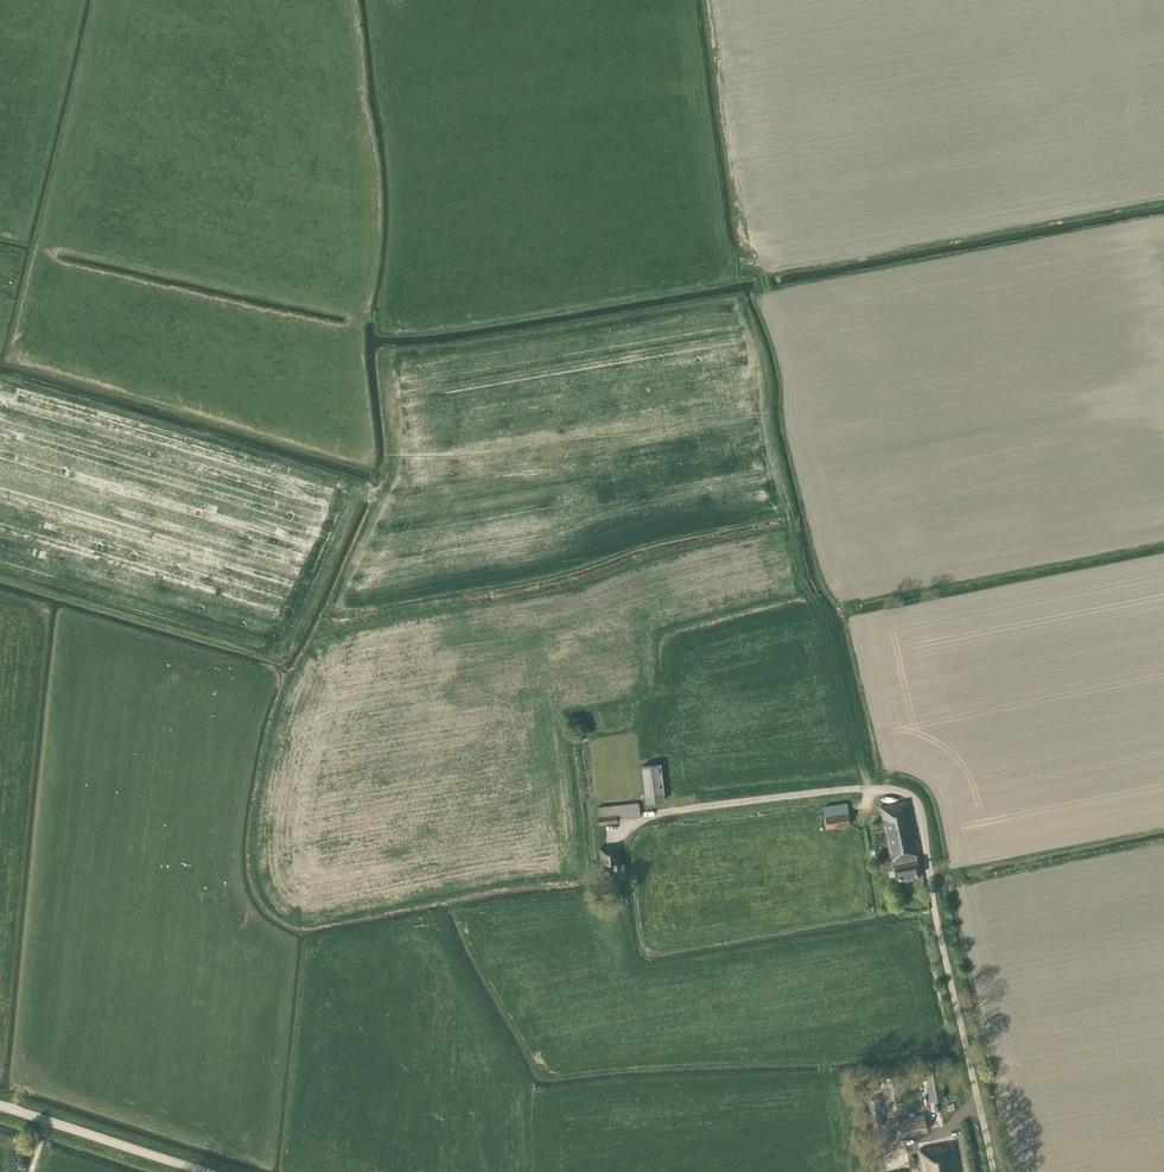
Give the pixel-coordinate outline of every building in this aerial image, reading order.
[(642,765),(646,802),(664,800),(660,763),(642,765)] [(893,865),(894,866),(896,879),(920,874),(916,854),(918,853),(907,801),(880,806),(891,860),(894,859),(895,864),(893,865)] [(639,802),(598,806),(600,824),(618,822),(618,818),(640,815),(639,802)] [(825,816),(827,827),(850,823),(848,812),(825,816)] [(603,863),(604,877),(624,875),(623,863),(620,863),(619,847),(599,849),(600,863),(603,863)] [(940,1068),(926,1070),(931,1100),(944,1098),(940,1068)] [(899,1118),(902,1135),(927,1130),(924,1114),(899,1118)] [(940,1146),(940,1145),(919,1149),(923,1171),(955,1171),(951,1144),(940,1146)]
